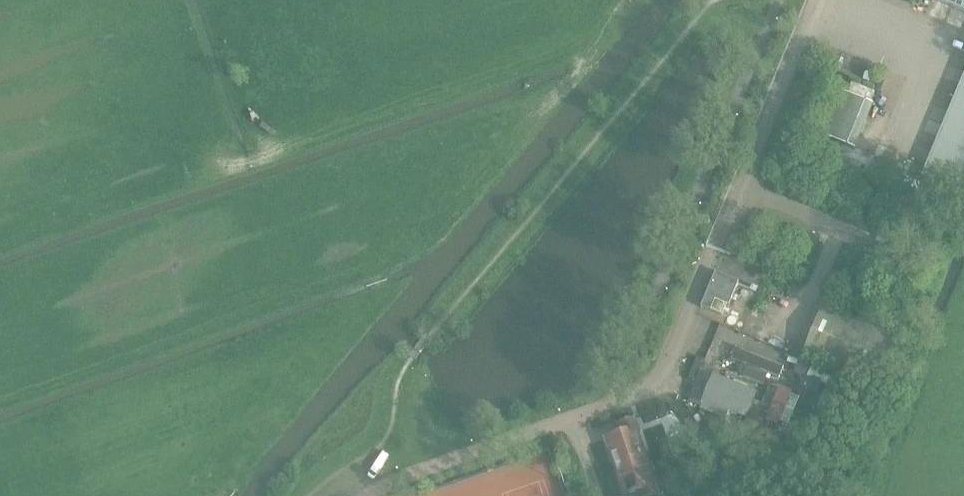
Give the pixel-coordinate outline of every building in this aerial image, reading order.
[(963,12),(963,0),(936,0),(963,12)] [(922,176),(956,190),(963,170),(963,75),(922,176)] [(729,307),(738,283),(739,282),(716,272),(702,308),(722,316),(726,306),(729,307)] [(882,388),(902,340),(822,308),(803,356),(882,388)] [(729,345),(719,369),(761,386),(771,362),(729,345)] [(702,371),(698,381),(707,385),(710,379),(711,375),(702,371)] [(707,385),(700,402),(745,421),(755,397),(710,379),(707,385)] [(772,409),(780,390),(771,385),(762,405),(772,409)] [(825,388),(816,408),(856,426),(865,407),(825,388)] [(622,434),(606,440),(616,467),(647,457),(639,435),(639,434),(640,434),(635,419),(619,425),(622,434)] [(616,467),(626,495),(642,490),(644,495),(656,495),(661,494),(657,480),(655,481),(647,457),(616,467)]
